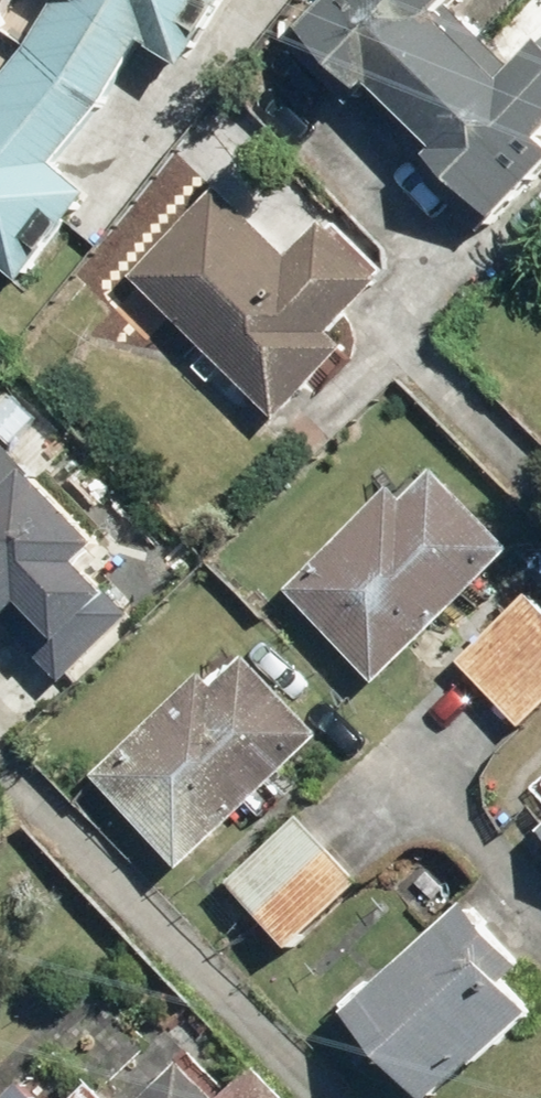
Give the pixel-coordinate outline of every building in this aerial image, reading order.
[(43,38),(0,90),(0,247),(30,274),(111,184),(79,155),(122,103),(160,33),(190,47),(216,0),(64,0),(43,38)] [(291,35),(355,98),(364,90),(431,156),(425,162),(491,228),(540,178),(540,46),(538,43),(500,81),(437,18),(455,0),(328,0),(291,35)] [(226,397),(249,374),(288,414),(364,340),(348,323),(404,268),(343,206),(303,245),(238,180),(146,270),(215,340),(192,363),(226,397)] [(446,447),(301,589),(386,676),(531,533),(446,447)] [(24,616),(72,669),(142,605),(95,554),(122,529),(53,455),(23,483),(3,461),(0,463),(0,638),(24,616)] [(539,583),(465,659),(533,725),(540,718),(540,585),(539,583)] [(339,729),(248,634),(105,770),(196,865),(339,729)] [(368,883),(306,817),(237,882),(299,948),(368,883)] [(348,1005),(432,1097),(438,1097),(528,1016),(503,988),(526,967),(464,898),(348,1005)] [(195,1053),(171,1076),(149,1052),(114,1085),(107,1078),(85,1097),(238,1097),(195,1053)] [(10,1097),(54,1097),(33,1076),(10,1097)]
